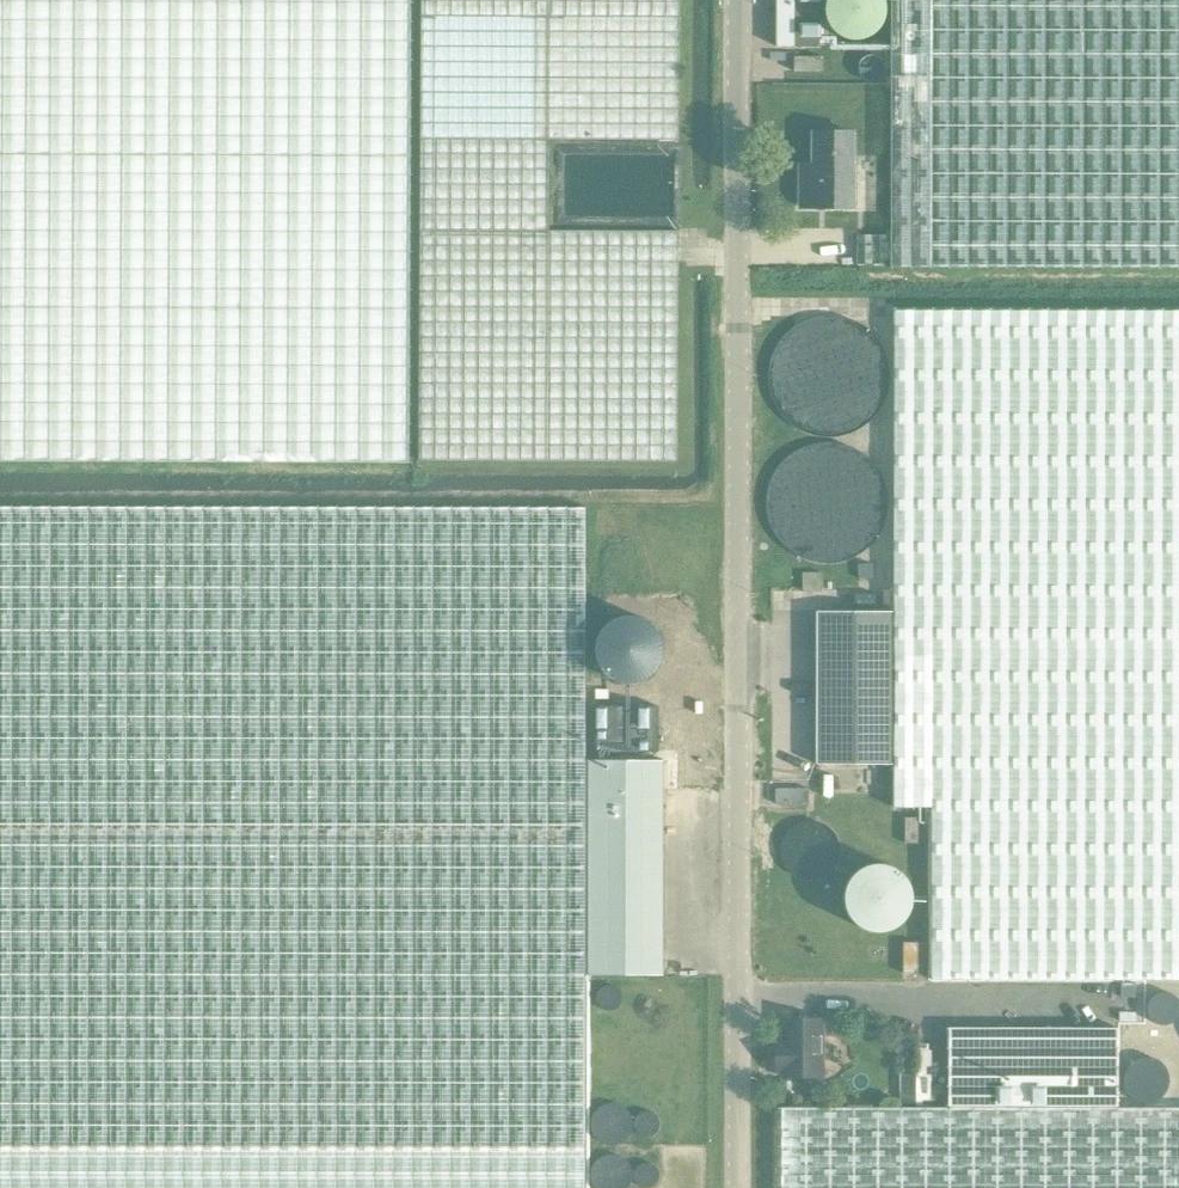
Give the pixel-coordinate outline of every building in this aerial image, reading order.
[(405,463),(409,0),(0,0),(0,461),(405,463)] [(419,461),(677,462),(677,231),(549,231),(549,140),(678,141),(678,0),(421,0),(419,461)] [(775,47),(793,47),(819,47),(819,0),(775,0),(775,47)] [(890,266),(1178,266),(1178,0),(890,0),(890,266)] [(823,55),(795,55),(795,70),(823,70),(823,55)] [(854,206),(854,133),(811,132),(811,177),(800,177),(800,205),(854,206)] [(894,309),(893,610),(893,763),(893,806),(931,806),(930,979),(1178,979),(1178,309),(894,309)] [(586,1147),(586,974),(586,759),(586,507),(0,506),(0,1147),(586,1147)] [(893,763),(893,610),(816,610),(816,763),(893,763)] [(595,646),(595,648),(595,650),(596,652),(596,654),(596,656),(597,658),(597,660),(598,661),(599,663),(600,665),(601,666),(602,668),(603,670),(605,671),(606,672),(607,674),(609,675),(610,676),(612,677),(614,678),(616,679),(617,679),(619,680),(621,680),(623,681),(625,681),(627,681),(629,681),(631,681),(633,681),(635,681),(636,680),(638,680),(640,679),(642,678),(644,678),(645,677),(647,676),(649,675),(650,673),(652,672),(653,671),(654,669),(655,668),(657,666),(658,664),(658,663),(659,661),(660,659),(661,657),(661,655),(661,653),(662,652),(662,650),(662,648),(662,646),(662,644),(661,642),(661,640),(660,638),(660,636),(659,635),(658,633),(657,631),(656,629),(655,628),(654,626),(653,625),(651,624),(650,622),(648,621),(647,620),(645,619),(643,618),(642,617),(640,617),(638,616),(636,615),(634,615),(632,615),(630,615),(628,615),(626,615),(624,615),(623,615),(621,616),(619,616),(617,617),(615,617),(613,618),(612,619),(610,620),(608,621),(607,623),(606,624),(604,625),(603,627),(602,628),(601,630),(600,632),(599,633),(598,635),(597,637),(597,639),(596,641),(596,642),(595,644),(595,646)] [(596,705),(595,750),(658,750),(658,705),(596,705)] [(663,759),(586,759),(586,974),(663,974),(663,759)] [(775,804),(809,804),(809,788),(775,788),(775,804)] [(905,842),(918,842),(918,816),(905,816),(905,842)] [(902,942),(902,973),(918,972),(918,942),(902,942)] [(781,1072),(781,1076),(824,1076),(824,1018),(781,1018),(781,1037),(776,1037),(776,1072),(781,1072)] [(948,1026),(948,1106),(1118,1106),(1118,1026),(948,1026)] [(902,1035),(890,1045),(899,1056),(911,1046),(902,1035)] [(1118,1106),(948,1106),(781,1106),(781,1187),(1178,1187),(1178,1106),(1118,1106)] [(0,1147),(0,1187),(586,1187),(586,1147),(0,1147)]
